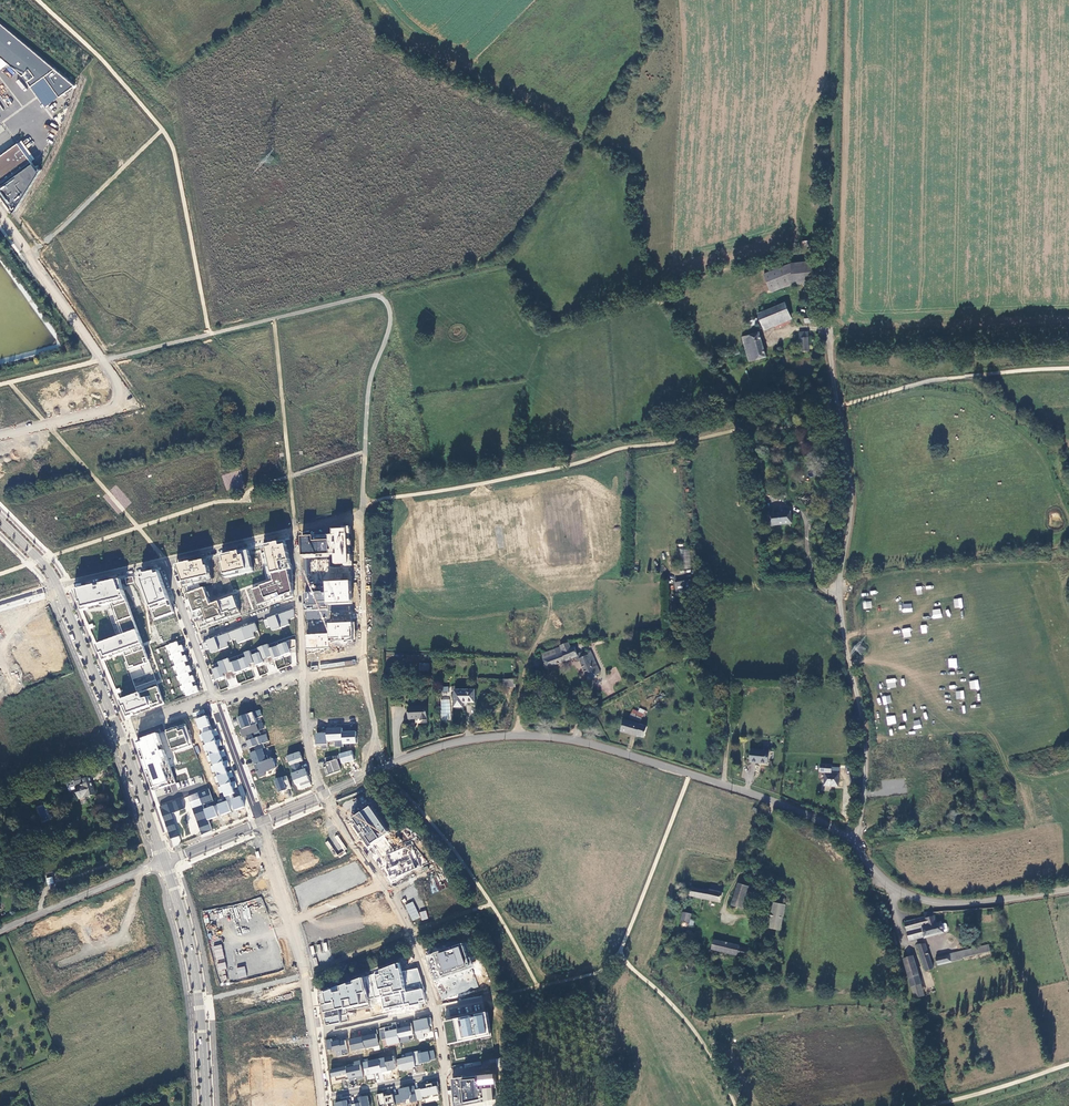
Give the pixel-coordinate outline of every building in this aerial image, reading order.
[(74,87),(0,25),(0,58),(7,65),(23,77),(28,71),(34,78),(27,83),(45,108),(74,87)] [(0,157),(0,187),(1,188),(0,189),(0,194),(14,214),(41,171),(40,170),(38,172),(17,144),(0,157)] [(813,283),(811,262),(790,264),(792,280),(793,285),(813,283)] [(769,289),(792,280),(790,264),(764,274),(769,289)] [(785,303),(757,313),(762,324),(789,314),(785,303)] [(814,313),(805,313),(805,322),(814,322),(814,320),(816,320),(816,316),(814,316),(814,313)] [(791,320),(789,314),(762,324),(764,330),(791,320)] [(759,332),(754,334),(742,338),(744,346),(749,361),(766,356),(759,332)] [(799,333),(800,352),(808,352),(807,332),(799,333)] [(779,513),(769,515),(770,526),(791,523),(790,512),(787,513),(787,510),(778,511),(779,513)] [(348,530),(334,530),(334,536),(304,537),(304,557),(335,556),(335,565),(341,564),(350,564),(348,530)] [(285,541),(262,547),(271,582),(245,590),(253,612),(294,598),(292,568),(285,541)] [(684,560),(683,565),(689,566),(690,550),(681,549),(680,560),(684,560)] [(249,550),(221,556),(226,579),(254,572),(249,550)] [(211,579),(206,560),(176,568),(186,598),(203,592),(200,582),(211,579)] [(350,580),(351,566),(337,566),(337,579),(350,580)] [(159,570),(138,576),(154,621),(175,613),(159,570)] [(696,578),(674,582),(676,593),(698,589),(696,578)] [(121,579),(99,585),(104,604),(113,624),(134,617),(121,579)] [(327,593),(305,594),(305,611),(328,610),(328,605),(352,605),(351,582),(326,583),(327,593)] [(99,585),(76,590),(83,609),(104,604),(99,585)] [(203,592),(186,598),(198,630),(240,614),(232,594),(208,604),(203,592)] [(953,599),(954,608),(963,607),(962,598),(953,599)] [(862,602),(863,609),(872,608),(871,601),(862,602)] [(902,612),(912,612),(912,603),(902,604),(902,612)] [(294,608),(277,614),(282,626),(288,624),(287,620),(294,616),(294,608)] [(932,610),(933,619),(942,617),(940,608),(932,610)] [(277,614),(263,620),(266,626),(269,625),(271,631),(282,626),(277,614)] [(47,617),(31,622),(47,671),(64,665),(47,617)] [(151,666),(134,617),(113,624),(117,636),(97,644),(104,661),(123,654),(130,673),(151,666)] [(257,630),(254,623),(241,628),(245,639),(254,636),(252,632),(257,630)] [(329,634),(306,635),(307,650),(331,649),(330,642),(354,641),(353,623),(329,624),(329,634)] [(903,638),(911,636),(909,627),(902,629),(903,638)] [(245,639),(241,628),(228,633),(230,640),(236,638),(237,643),(245,639)] [(230,640),(228,633),(214,638),(219,649),(227,646),(226,641),(230,640)] [(296,651),(295,637),(278,644),(283,657),(296,651)] [(219,649),(214,638),(202,642),(205,650),(208,649),(210,652),(219,649)] [(179,647),(177,642),(166,646),(167,650),(170,650),(172,655),(181,652),(184,651),(182,646),(179,647)] [(579,660),(589,681),(597,677),(596,675),(599,674),(593,660),(590,653),(580,657),(578,653),(576,654),(573,648),(571,648),(568,642),(559,646),(559,648),(541,654),(547,667),(574,658),(576,662),(579,660)] [(269,662),(283,657),(278,644),(268,648),(267,644),(263,645),(269,662)] [(257,667),(269,662),(263,645),(257,647),(259,652),(252,655),(257,667)] [(243,672),(257,667),(252,655),(250,649),(243,652),(245,656),(238,659),(243,672)] [(183,657),(181,652),(172,655),(170,656),(171,660),(174,659),(176,666),(185,662),(188,661),(186,656),(183,657)] [(229,678),(243,672),(238,659),(230,662),(228,657),(222,659),(229,678)] [(38,658),(22,664),(28,680),(44,674),(38,658)] [(948,658),(948,668),(957,667),(957,658),(948,658)] [(217,682),(229,678),(222,659),(217,661),(219,667),(212,669),(217,682)] [(186,667),(185,662),(176,666),(173,666),(174,670),(177,670),(179,676),(188,673),(192,671),(190,666),(186,667)] [(25,682),(19,666),(0,673),(0,691),(25,682)] [(128,718),(165,704),(151,666),(130,673),(137,695),(121,701),(128,718)] [(190,677),(188,673),(179,676),(177,677),(178,681),(181,680),(183,686),(192,683),(195,681),(193,676),(190,677)] [(886,679),(887,688),(896,687),(895,678),(886,679)] [(978,679),(969,681),(970,690),(979,688),(978,679)] [(194,687),(192,683),(183,686),(180,687),(182,691),(185,690),(187,696),(199,692),(197,686),(194,687)] [(956,691),(956,699),(964,699),(964,690),(956,691)] [(474,691),(455,691),(455,707),(463,707),(463,703),(474,703),(474,691)] [(883,704),(891,703),(890,695),(882,696),(883,704)] [(255,697),(232,704),(236,715),(259,708),(255,697)] [(259,708),(236,715),(241,729),(257,723),(255,718),(262,715),(259,708)] [(427,708),(408,708),(409,720),(421,720),(421,722),(427,722),(427,708)] [(640,722),(642,719),(633,712),(630,715),(640,722)] [(210,725),(206,715),(195,719),(201,734),(210,731),(208,726),(210,725)] [(895,715),(886,717),(887,725),(896,724),(895,715)] [(920,719),(913,721),(914,729),(921,728),(920,719)] [(636,735),(642,736),(643,736),(647,726),(624,720),(622,731),(636,735)] [(257,723),(241,729),(246,740),(261,735),(260,730),(265,729),(262,722),(257,723)] [(178,727),(167,731),(174,752),(193,746),(187,727),(179,730),(178,727)] [(210,731),(201,734),(199,734),(201,741),(203,741),(204,744),(215,740),(214,736),(219,735),(216,728),(210,731)] [(342,728),(327,729),(327,733),(327,742),(335,741),(335,748),(343,747),(343,744),(342,733),(342,728)] [(342,733),(343,744),(357,744),(356,732),(342,733)] [(261,735),(246,740),(250,753),(265,748),(263,744),(269,742),(266,733),(261,735)] [(327,742),(327,733),(316,734),(317,747),(321,746),(321,750),(328,749),(327,742)] [(176,784),(159,734),(137,741),(154,791),(176,784)] [(215,740),(204,744),(202,745),(204,752),(207,751),(209,754),(220,750),(218,746),(223,745),(220,738),(215,740)] [(265,748),(250,753),(253,763),(271,757),(268,747),(265,748)] [(220,750),(209,754),(206,755),(208,762),(211,761),(212,765),(223,762),(221,757),(226,755),(224,749),(220,750)] [(352,751),(340,754),(342,764),(354,761),(352,751)] [(748,763),(754,764),(764,765),(765,753),(749,751),(748,763)] [(293,753),(287,755),(293,773),(301,770),(299,762),(303,761),(300,752),(294,754),(293,753)] [(332,756),(324,758),(327,766),(323,768),(326,776),(341,771),(337,760),(334,761),(332,756)] [(253,763),(258,778),(276,772),(271,757),(253,763)] [(223,762),(212,765),(210,766),(212,773),(214,772),(216,776),(227,772),(225,768),(230,766),(228,760),(223,762)] [(821,765),(821,773),(826,774),(826,779),(827,779),(827,786),(834,786),(834,787),(840,787),(840,774),(833,774),(833,765),(821,765)] [(311,785),(305,769),(301,770),(293,773),(292,773),(296,785),(300,784),(302,789),(311,785)] [(227,772),(216,776),(214,777),(216,783),(219,783),(220,787),(231,783),(229,778),(234,777),(232,770),(227,772)] [(80,800),(96,795),(93,784),(94,784),(92,778),(82,781),(80,776),(75,778),(78,787),(77,788),(80,800)] [(291,788),(286,776),(275,780),(280,793),(291,788)] [(231,783),(220,787),(218,787),(220,793),(222,792),(225,797),(232,794),(234,793),(233,789),(238,787),(236,781),(231,783)] [(213,802),(209,789),(188,797),(202,834),(212,830),(209,821),(208,818),(205,810),(205,809),(203,805),(213,802)] [(232,794),(225,797),(226,801),(229,809),(233,808),(234,811),(245,807),(240,795),(233,798),(232,794)] [(185,809),(181,799),(159,807),(171,839),(179,836),(171,814),(185,809)] [(229,809),(226,801),(216,804),(219,812),(220,816),(231,812),(229,809)] [(219,812),(216,804),(205,809),(208,818),(216,815),(216,813),(219,812)] [(390,834),(371,808),(350,822),(369,848),(390,834)] [(428,863),(413,844),(379,857),(391,880),(428,863)] [(446,890),(445,884),(440,885),(438,876),(430,877),(432,892),(446,890)] [(744,909),(747,895),(750,884),(743,882),(742,886),(739,885),(733,907),(744,909)] [(721,904),(724,888),(711,885),(710,891),(706,890),(705,892),(692,890),(690,896),(721,904)] [(405,905),(412,921),(420,917),(413,901),(405,905)] [(769,928),(780,931),(786,906),(774,903),(769,928)] [(422,921),(428,918),(426,910),(419,912),(422,921)] [(692,915),(684,912),(681,923),(693,926),(695,921),(691,920),(692,915)] [(924,938),(944,932),(942,924),(942,922),(936,923),(933,912),(923,913),(924,917),(905,922),(910,940),(924,936),(924,938)] [(897,942),(894,931),(888,933),(891,944),(897,942)] [(740,947),(715,941),(712,951),(737,956),(738,955),(750,958),(751,951),(739,948),(740,947)] [(933,966),(925,943),(917,944),(926,971),(931,969),(934,968),(933,966)] [(963,958),(990,950),(988,944),(962,951),(963,958)] [(221,945),(213,946),(217,963),(225,961),(221,945)] [(434,982),(475,969),(472,958),(468,960),(463,945),(426,958),(434,982)] [(963,958),(962,951),(955,953),(937,958),(939,965),(963,958)] [(913,955),(910,956),(903,958),(914,998),(916,997),(922,996),(924,995),(913,955)] [(939,965),(933,966),(934,968),(931,969),(934,978),(966,969),(963,958),(939,965)] [(217,963),(218,970),(226,969),(226,962),(217,963)] [(377,974),(385,1012),(425,1003),(423,990),(425,990),(418,969),(402,972),(400,964),(377,974)] [(238,978),(247,976),(245,966),(236,968),(238,978)] [(363,979),(320,996),(327,1027),(341,1024),(338,1011),(368,1004),(363,979)] [(470,1017),(444,1023),(448,1045),(491,1036),(487,1013),(476,1016),(476,1018),(471,1019),(470,1017)] [(281,1018),(272,1021),(273,1027),(273,1032),(279,1032),(279,1038),(288,1038),(288,1024),(282,1025),(281,1018)] [(295,1020),(296,1030),(307,1029),(306,1019),(295,1020)] [(431,1019),(414,1022),(417,1040),(424,1039),(424,1034),(430,1033),(429,1027),(432,1027),(431,1019)] [(388,1028),(379,1030),(381,1041),(386,1040),(388,1046),(409,1042),(408,1037),(413,1036),(411,1024),(405,1025),(405,1028),(397,1030),(396,1024),(392,1024),(393,1031),(389,1032),(388,1028)] [(354,1038),(349,1039),(352,1052),(379,1046),(376,1035),(377,1035),(377,1030),(369,1032),(370,1036),(354,1039),(354,1038)] [(331,1040),(326,1041),(327,1051),(333,1050),(334,1053),(336,1052),(338,1057),(348,1055),(345,1041),(340,1042),(340,1041),(332,1043),(331,1040)] [(421,1051),(412,1053),(416,1068),(422,1066),(421,1065),(430,1063),(430,1061),(435,1060),(433,1051),(421,1054),(421,1051)] [(406,1059),(397,1060),(399,1071),(402,1071),(403,1072),(409,1071),(408,1069),(416,1068),(412,1053),(405,1054),(406,1059)] [(393,1057),(363,1063),(365,1076),(382,1073),(382,1075),(391,1073),(391,1071),(396,1070),(393,1057)] [(353,1065),(330,1070),(332,1078),(335,1077),(336,1081),(345,1080),(345,1081),(349,1080),(349,1082),(354,1081),(353,1078),(356,1078),(356,1080),(363,1079),(360,1065),(354,1067),(353,1065)] [(454,1105),(468,1105),(498,1100),(496,1076),(451,1080),(454,1105)] [(421,1089),(415,1091),(415,1092),(415,1095),(417,1101),(428,1099),(428,1097),(433,1096),(433,1098),(439,1097),(437,1087),(438,1087),(437,1082),(426,1084),(426,1085),(423,1086),(424,1090),(421,1090),(421,1089)] [(400,1096),(393,1097),(395,1105),(405,1103),(405,1101),(410,1100),(410,1103),(417,1102),(417,1101),(415,1095),(411,1096),(410,1093),(415,1092),(415,1091),(414,1087),(399,1090),(400,1096)] [(376,1095),(379,1105),(395,1105),(393,1097),(393,1096),(384,1097),(383,1094),(376,1095)] [(334,1104),(335,1105),(369,1105),(367,1097),(358,1099),(359,1104),(351,1105),(351,1104),(347,1105),(346,1101),(334,1104)]
